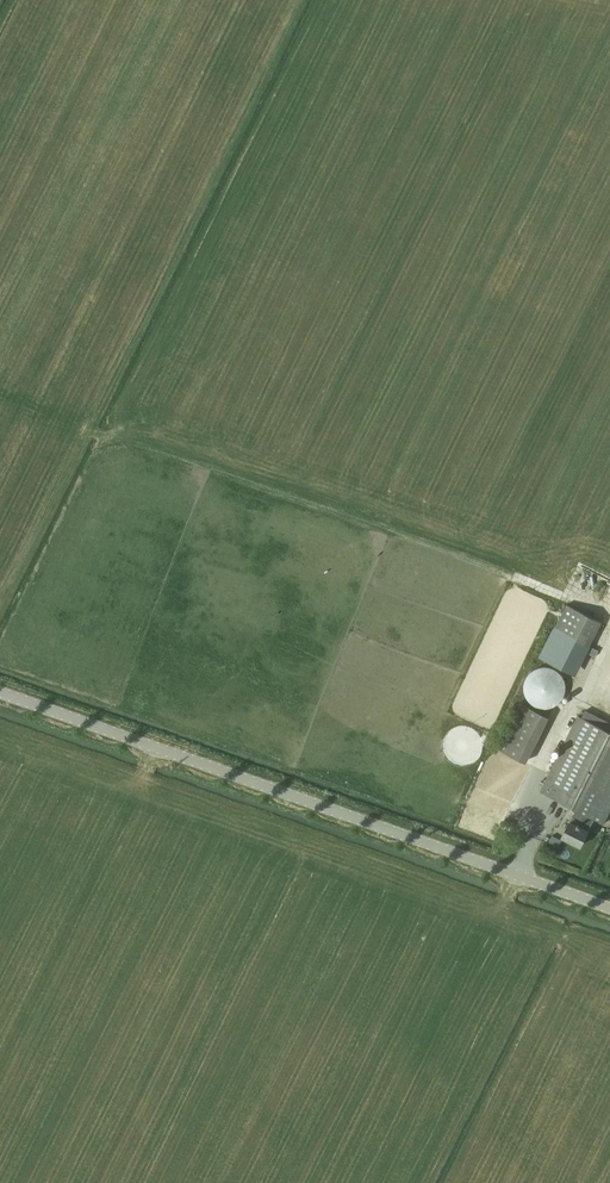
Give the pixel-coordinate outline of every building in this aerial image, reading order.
[(586,579),(599,584),(602,575),(579,566),(575,577),(585,581),(586,579)] [(567,604),(554,629),(590,647),(602,622),(567,604)] [(553,628),(538,657),(576,676),(590,647),(554,629),(553,628)] [(534,686),(534,687),(533,688),(533,689),(532,691),(532,693),(532,695),(532,697),(533,698),(533,699),(534,700),(534,702),(535,703),(537,705),(538,706),(539,707),(541,708),(542,708),(544,709),(545,709),(547,709),(549,709),(550,709),(552,709),(553,708),(555,708),(556,707),(558,706),(559,704),(560,703),(561,702),(562,700),(563,698),(563,697),(563,695),(563,693),(563,692),(563,690),(563,689),(562,687),(561,685),(560,684),(559,683),(558,682),(557,681),(556,680),(555,680),(553,679),(552,679),(551,678),(549,678),(547,678),(545,678),(544,678),(543,679),(541,680),(540,680),(539,681),(538,682),(536,683),(535,684),(535,685),(534,686)] [(498,749),(527,762),(547,715),(519,702),(498,749)] [(609,813),(609,730),(579,714),(551,770),(552,770),(573,781),(563,801),(577,809),(571,821),(580,826),(589,831),(595,818),(605,823),(609,813)] [(563,801),(573,781),(552,770),(555,772),(551,780),(547,778),(541,791),(563,801)] [(509,832),(514,822),(505,818),(501,828),(509,832)] [(580,826),(571,821),(570,821),(562,838),(572,842),(580,826)] [(580,826),(572,842),(581,847),(589,831),(580,826)]
